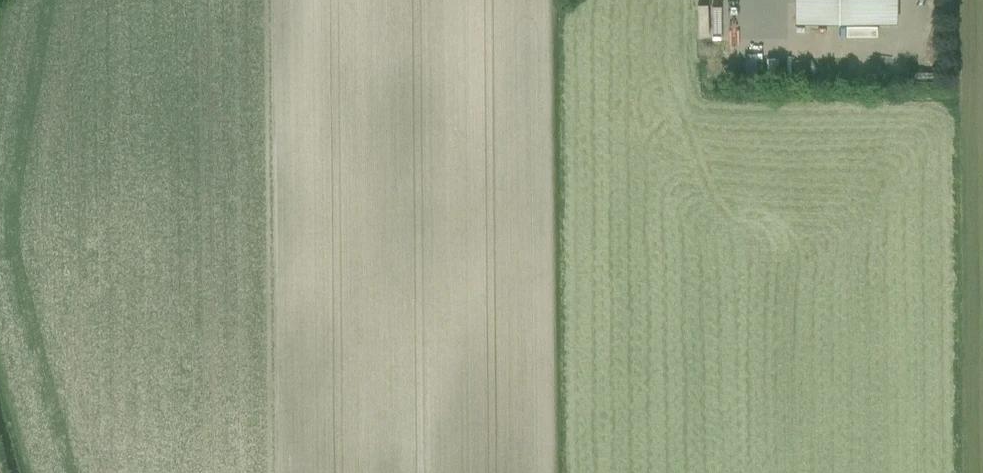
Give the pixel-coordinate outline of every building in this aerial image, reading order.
[(896,25),(896,0),(796,0),(796,24),(896,25)]
